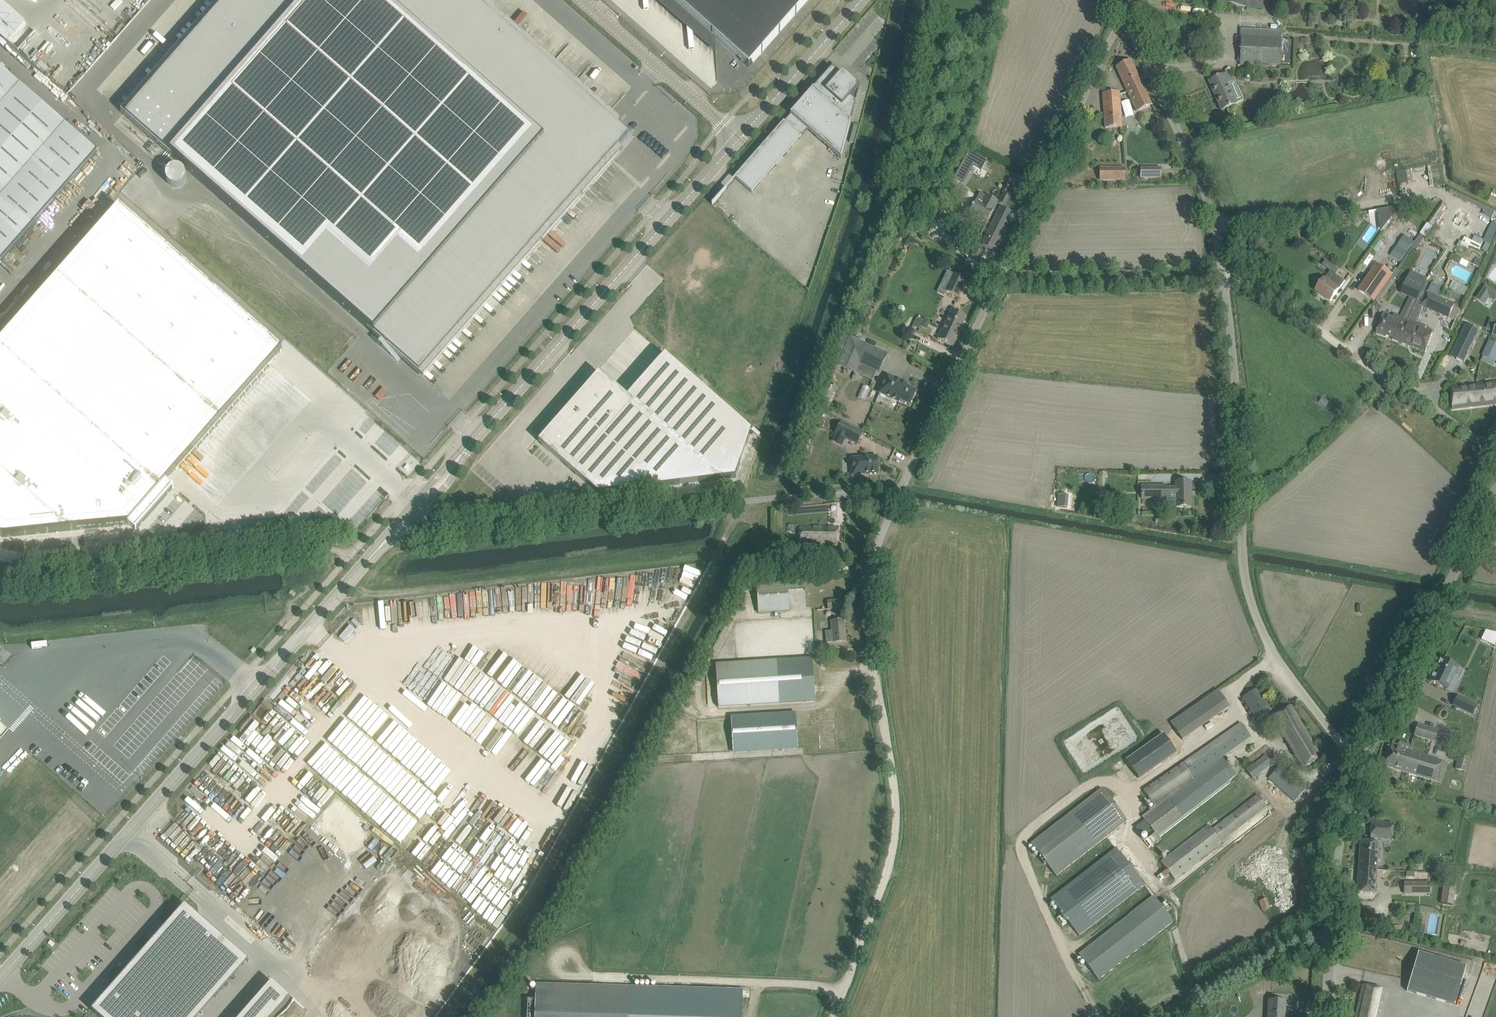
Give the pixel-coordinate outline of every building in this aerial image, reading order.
[(3,0),(0,0),(0,34),(10,42),(28,21),(3,0)] [(121,113),(171,157),(172,156),(419,374),(423,378),(623,151),(619,148),(628,137),(617,127),(621,123),(482,0),(220,0),(121,113)] [(714,53),(716,51),(717,39),(748,67),(808,0),(655,0),(714,53)] [(1238,56),(1237,62),(1240,63),(1240,65),(1250,65),(1280,67),(1280,63),(1289,63),(1290,40),(1281,39),(1281,37),(1274,36),(1274,29),(1243,27),(1243,30),(1241,30),(1241,35),(1240,55),(1238,56)] [(1126,90),(1141,82),(1131,61),(1116,68),(1126,90)] [(1,263),(98,153),(0,67),(0,262),(1,263)] [(832,68),(735,178),(752,193),(807,129),(841,158),(858,91),(857,90),(859,87),(842,72),(840,75),(832,68)] [(1227,73),(1208,81),(1221,110),(1236,104),(1243,101),(1236,83),(1231,82),(1227,73)] [(1141,82),(1126,90),(1136,112),(1152,104),(1141,82)] [(1122,127),(1119,92),(1103,93),(1105,128),(1122,127)] [(1121,101),(1125,118),(1134,115),(1129,99),(1121,101)] [(969,151),(954,178),(964,183),(978,156),(969,151)] [(184,171),(183,170),(182,169),(181,169),(180,168),(179,168),(177,168),(175,168),(174,168),(172,168),(171,169),(170,170),(169,170),(168,171),(168,172),(167,172),(167,173),(167,174),(166,175),(166,176),(166,177),(166,178),(166,180),(166,181),(167,182),(168,183),(168,184),(169,185),(170,186),(171,186),(172,187),(174,187),(175,188),(177,188),(178,187),(179,187),(180,187),(181,186),(182,186),(183,185),(183,184),(184,183),(185,182),(185,181),(186,179),(186,178),(186,177),(186,176),(185,174),(185,173),(184,172),(184,171)] [(1125,168),(1100,168),(1100,180),(1125,180),(1125,168)] [(1160,178),(1160,168),(1140,168),(1140,178),(1160,178)] [(998,201),(987,195),(980,192),(975,203),(974,203),(968,213),(986,223),(998,201)] [(1004,192),(998,202),(1006,206),(1011,195),(1004,192)] [(0,343),(0,534),(2,536),(129,523),(135,528),(172,486),(166,481),(282,350),(120,207),(0,343)] [(1012,212),(1003,208),(1001,207),(982,245),(993,251),(1012,212)] [(1484,239),(1474,235),(1472,240),(1464,236),(1460,245),(1468,248),(1469,244),(1487,252),(1495,231),(1495,222),(1492,220),(1484,239)] [(1421,233),(1411,247),(1417,251),(1426,237),(1421,233)] [(1390,254),(1400,261),(1414,241),(1404,234),(1390,254)] [(783,266),(804,283),(812,272),(792,255),(783,266)] [(1365,282),(1359,291),(1374,301),(1380,293),(1392,275),(1392,274),(1378,264),(1377,265),(1365,282)] [(1339,289),(1345,281),(1349,274),(1336,265),(1331,271),(1325,279),(1322,283),(1316,291),(1331,301),(1339,289)] [(967,280),(958,275),(954,274),(945,291),(958,297),(967,280)] [(1429,281),(1427,280),(1413,274),(1404,295),(1418,301),(1422,290),(1425,291),(1429,281)] [(1427,291),(1420,305),(1449,318),(1449,317),(1456,320),(1460,310),(1454,307),(1455,304),(1440,297),(1445,288),(1431,282),(1427,291)] [(1486,285),(1477,298),(1485,304),(1489,297),(1494,290),(1486,285)] [(966,317),(957,313),(952,310),(938,339),(952,346),(966,317)] [(1393,317),(1384,313),(1376,333),(1386,337),(1387,335),(1393,337),(1392,339),(1426,352),(1433,332),(1425,329),(1427,326),(1409,319),(1394,314),(1393,317)] [(917,318),(913,327),(919,330),(921,327),(927,329),(929,323),(917,318)] [(1465,324),(1454,347),(1467,353),(1478,330),(1465,324)] [(878,372),(883,361),(886,354),(850,337),(837,365),(855,373),(859,363),(878,372)] [(1482,356),(1486,358),(1495,362),(1495,343),(1489,340),(1489,341),(1482,356)] [(545,441),(541,444),(549,451),(597,494),(736,478),(751,431),(665,355),(627,398),(610,382),(609,382),(602,376),(599,380),(595,377),(542,438),(545,441)] [(906,387),(907,385),(887,376),(884,382),(878,394),(899,403),(900,401),(910,406),(916,392),(906,387)] [(1457,408),(1495,404),(1495,382),(1452,387),(1453,409),(1457,408)] [(857,445),(863,434),(863,433),(840,422),(835,433),(857,445)] [(850,458),(851,475),(878,473),(877,456),(850,458)] [(1165,507),(1181,507),(1191,507),(1190,482),(1176,482),(1176,488),(1166,488),(1166,486),(1141,486),(1141,499),(1165,498),(1165,507)] [(1113,506),(1113,510),(1121,511),(1122,498),(1114,497),(1114,502),(1113,506)] [(805,542),(827,543),(837,544),(839,527),(800,527),(800,537),(799,543),(804,543),(805,542)] [(823,561),(833,560),(843,560),(842,549),(822,551),(823,561)] [(758,613),(790,611),(788,579),(756,581),(758,613)] [(827,643),(836,642),(846,641),(844,620),(832,621),(833,631),(826,632),(827,643)] [(1480,658),(1485,634),(1473,631),(1469,656),(1480,658)] [(718,708),(815,702),(812,659),(716,665),(718,708)] [(1441,659),(1430,681),(1446,689),(1445,690),(1452,693),(1459,680),(1452,677),(1457,667),(1441,659)] [(419,683),(412,699),(437,709),(444,692),(419,683)] [(1271,711),(1268,706),(1257,688),(1242,697),(1257,720),(1269,712),(1271,711)] [(1171,723),(1182,739),(1229,706),(1218,690),(1171,723)] [(1457,696),(1453,705),(1472,714),(1477,705),(1457,696)] [(772,705),(753,706),(753,713),(772,712),(772,705)] [(1284,736),(1293,753),(1303,769),(1321,758),(1291,706),(1272,717),(1284,736)] [(461,735),(458,741),(470,747),(466,755),(462,754),(460,756),(465,759),(465,760),(471,763),(469,766),(474,769),(500,716),(497,714),(494,719),(475,709),(462,735),(461,735)] [(733,752),(798,748),(796,713),(731,717),(733,752)] [(1404,713),(1402,719),(1414,723),(1416,717),(1404,713)] [(1222,757),(1247,740),(1251,737),(1241,723),(1233,728),(1143,791),(1155,807),(1142,817),(1159,838),(1236,778),(1222,757)] [(1438,730),(1417,724),(1414,735),(1435,742),(1438,730)] [(1163,735),(1125,761),(1137,779),(1175,753),(1163,735)] [(1448,763),(1391,746),(1385,766),(1442,783),(1448,763)] [(1469,758),(1459,755),(1455,769),(1466,772),(1469,758)] [(1247,770),(1253,778),(1273,764),(1266,756),(1247,770)] [(1269,778),(1294,802),(1306,789),(1281,765),(1269,778)] [(1056,876),(1126,822),(1127,821),(1102,788),(1031,844),(1056,876)] [(1393,824),(1371,822),(1370,838),(1392,840),(1393,824)] [(1380,860),(1381,851),(1378,850),(1378,842),(1360,841),(1358,869),(1377,870),(1377,860),(1380,860)] [(1116,849),(1050,899),(1062,915),(1057,919),(1062,926),(1066,923),(1065,922),(1067,921),(1079,936),(1144,885),(1116,849)] [(1375,894),(1377,870),(1358,869),(1357,893),(1375,894)] [(1443,881),(1440,904),(1453,905),(1456,888),(1451,887),(1451,882),(1443,881)] [(1430,882),(1404,882),(1404,895),(1430,894),(1430,882)] [(1164,899),(1159,903),(1153,897),(1079,955),(1098,980),(1173,922),(1167,914),(1172,910),(1164,899)] [(1270,909),(1267,899),(1259,901),(1263,911),(1270,909)] [(92,1011),(99,1016),(159,1016),(226,941),(185,905),(92,1011)] [(1418,924),(1416,933),(1423,935),(1425,926),(1418,924)] [(1466,967),(1418,952),(1406,992),(1455,1006),(1466,967)] [(272,983),(242,1016),(274,1016),(290,999),(272,983)] [(630,986),(536,983),(535,1000),(527,1000),(527,1016),(731,1016),(732,989),(630,986)] [(1383,1003),(1385,990),(1362,985),(1355,1016),(1379,1016),(1377,1016),(1379,1011),(1381,1011),(1381,1009),(1379,1008),(1380,1003),(1383,1003)] [(1269,1000),(1268,1016),(1285,1016),(1286,1001),(1269,1000)]
